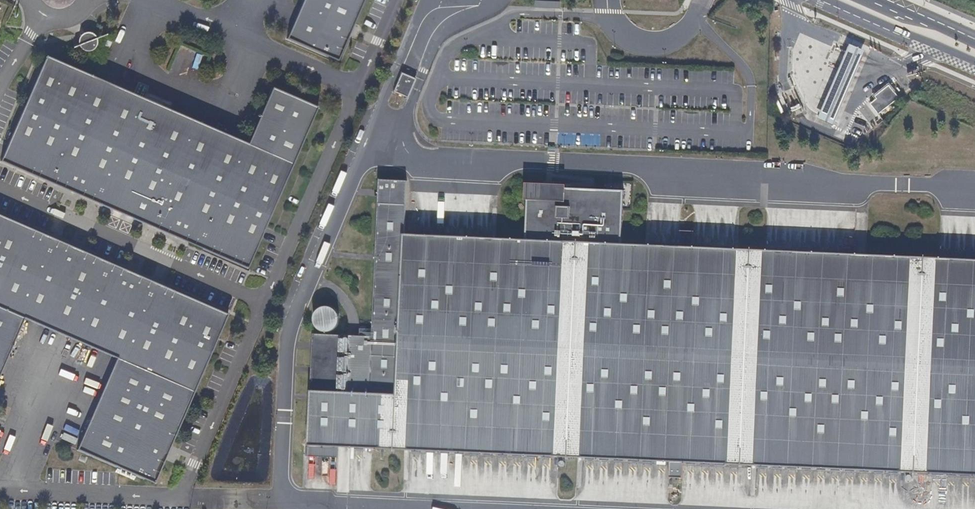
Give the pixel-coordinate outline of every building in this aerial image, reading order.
[(287,39),(328,57),(329,54),(336,57),(345,36),(343,35),(349,21),(354,24),(365,0),(303,0),(287,39)] [(338,61),(354,24),(349,21),(343,35),(345,36),(336,57),(329,54),(328,57),(338,61)] [(92,34),(89,33),(85,33),(82,34),(80,37),(78,40),(78,44),(79,47),(82,50),(85,51),(89,52),(92,51),(95,49),(97,46),(97,42),(97,39),(95,36),(92,34)] [(835,126),(865,52),(848,45),(818,121),(835,126)] [(46,56),(0,161),(46,181),(47,178),(67,187),(68,184),(82,191),(81,193),(101,201),(99,204),(149,226),(150,223),(170,231),(171,229),(185,235),(184,237),(204,246),(203,249),(248,269),(318,107),(272,88),(248,144),(46,56)] [(415,79),(401,73),(393,92),(404,97),(406,93),(409,94),(415,79)] [(878,114),(899,98),(889,85),(875,96),(877,99),(870,104),(878,114)] [(870,103),(866,106),(875,117),(878,114),(870,103)] [(47,178),(46,181),(99,204),(101,201),(81,193),(82,191),(68,184),(67,187),(47,178)] [(379,180),(372,336),(372,337),(313,334),(308,446),(309,446),(308,457),(338,458),(339,448),(669,462),(668,478),(683,479),(683,463),(974,476),(974,260),(694,247),(694,232),(680,231),(680,247),(622,244),(624,191),(558,188),(557,193),(542,192),(528,191),(525,240),(404,235),(407,181),(379,180)] [(24,319),(116,359),(77,450),(144,479),(146,476),(152,479),(162,459),(159,457),(165,444),(171,446),(228,315),(158,284),(157,288),(138,279),(136,281),(122,275),(123,273),(82,255),(81,257),(67,251),(68,249),(48,240),(50,237),(0,216),(0,374),(24,319)] [(149,226),(203,249),(204,246),(184,237),(185,235),(171,229),(170,231),(150,223),(149,226)] [(158,284),(50,237),(48,240),(68,249),(67,251),(81,257),(82,255),(123,273),(122,275),(136,281),(138,279),(157,288),(158,284)] [(331,308),(328,307),(325,307),(323,308),(320,309),(318,311),(316,313),(315,316),(314,319),(314,322),(315,325),(316,327),(318,330),(321,331),(324,332),(327,333),(330,332),(332,331),(335,330),(337,328),(338,325),(339,322),(340,319),(339,316),(338,314),(336,311),(334,309),(331,308)] [(77,439),(64,433),(61,439),(75,445),(77,439)] [(154,484),(171,446),(165,444),(159,457),(162,459),(152,479),(146,476),(144,479),(154,484)]
